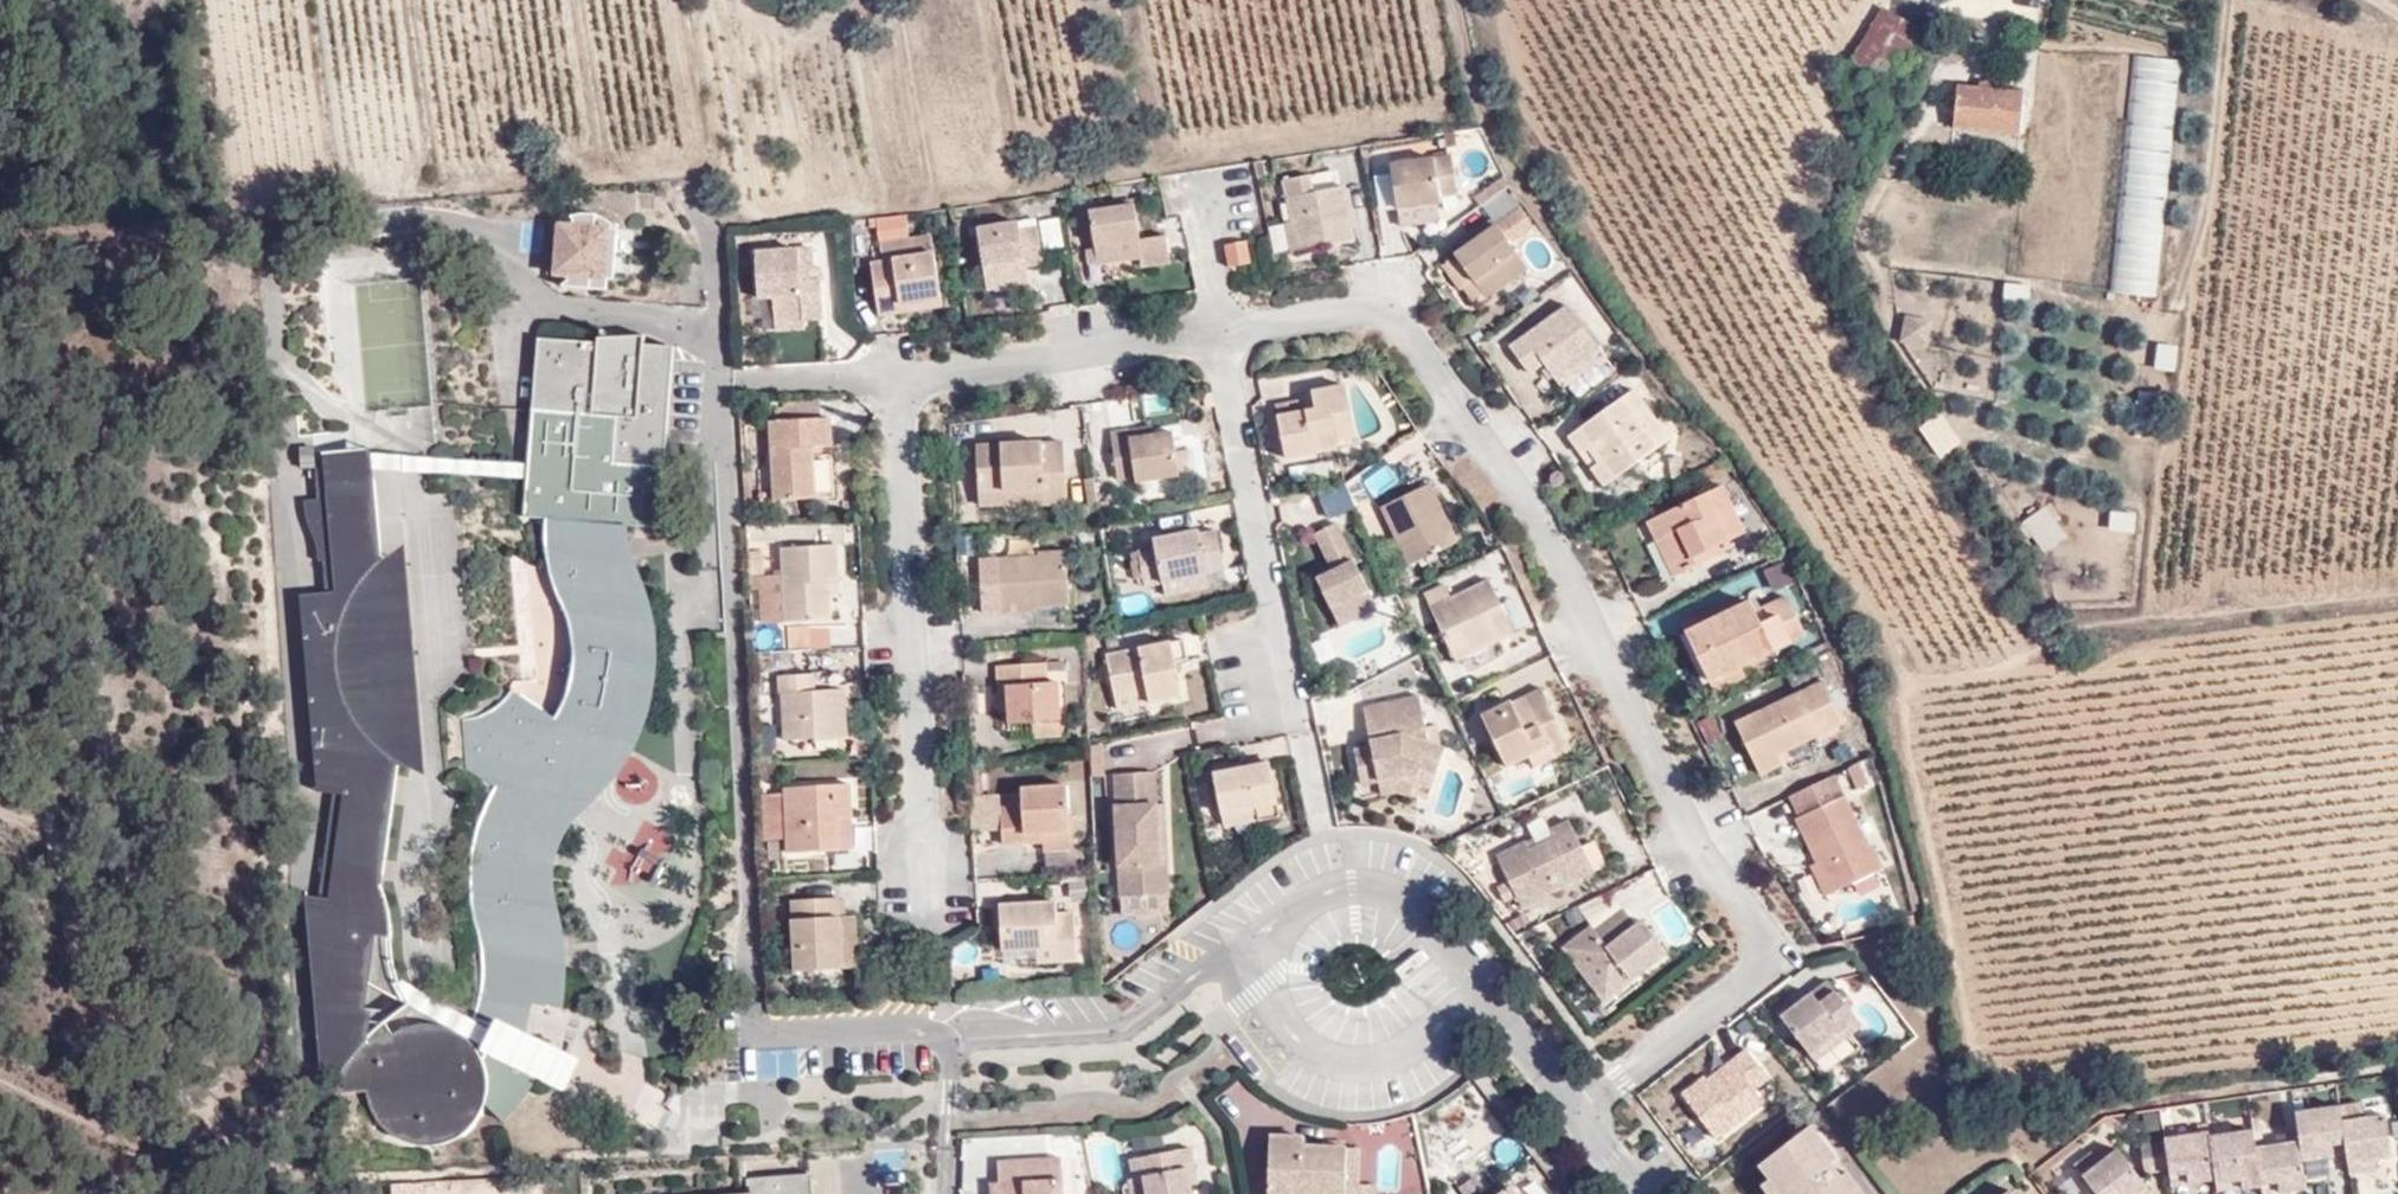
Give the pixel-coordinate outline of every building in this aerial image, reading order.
[(1843,82),(1890,107),(1923,41),(1878,17),(1843,82)] [(2132,56),(2110,294),(2156,298),(2178,60),(2132,56)] [(2021,101),(1957,95),(1952,137),(2016,142),(2021,101)] [(1453,176),(1452,172),(1446,141),(1445,136),(1384,148),(1391,191),(1432,183),(1435,183),(1434,179),(1453,176)] [(1282,163),(1288,206),(1297,205),(1301,234),(1347,226),(1338,170),(1310,175),(1307,160),(1282,163)] [(1432,183),(1391,191),(1395,210),(1435,203),(1432,183)] [(1520,195),(1536,217),(1543,212),(1530,190),(1520,195)] [(583,195),(582,208),(607,209),(608,196),(583,195)] [(1093,203),(1097,236),(1100,256),(1141,249),(1143,260),(1173,255),(1169,228),(1142,232),(1135,197),(1093,203)] [(1516,240),(1537,225),(1520,203),(1456,250),(1472,275),(1461,283),(1478,304),(1533,264),(1516,240)] [(1281,208),(1286,237),(1301,234),(1297,205),(1288,206),(1281,208)] [(1038,256),(1056,253),(1048,206),(984,216),(991,254),(1036,247),(1038,256)] [(570,207),(566,260),(582,261),(605,262),(621,264),(625,209),(607,209),(582,208),(570,207)] [(880,249),(884,279),(907,276),(912,301),(953,295),(945,237),(934,238),(931,223),(890,229),(892,247),(880,249)] [(1257,262),(1252,233),(1221,239),(1226,267),(1257,262)] [(809,299),(809,306),(826,304),(824,268),(802,268),(802,257),(801,236),(759,238),(761,284),(774,285),(775,301),(809,299)] [(1089,258),(1100,256),(1097,236),(1085,237),(1089,258)] [(1472,275),(1456,250),(1441,262),(1458,285),(1461,283),(1472,275)] [(802,268),(824,268),(823,255),(802,257),(802,268)] [(604,271),(605,262),(582,261),(581,270),(604,271)] [(884,279),(888,304),(912,301),(907,276),(884,279)] [(2028,305),(2028,284),(2001,284),(2001,305),(2028,305)] [(1571,289),(1514,330),(1532,357),(1552,343),(1571,370),(1610,343),(1571,289)] [(776,319),(809,317),(809,306),(809,299),(775,301),(776,319)] [(1898,345),(1925,347),(1927,318),(1900,316),(1898,345)] [(492,971),(488,994),(483,1010),(503,1021),(520,979),(545,990),(541,907),(562,892),(565,870),(556,858),(549,853),(535,847),(541,830),(553,807),(568,785),(580,788),(597,788),(598,788),(605,781),(609,773),(610,765),(609,756),(604,748),(616,726),(594,715),(616,666),(637,673),(641,633),(643,633),(650,630),(654,625),(657,617),(656,610),(653,604),(652,603),(640,598),(627,594),(622,564),(638,559),(640,557),(642,551),(642,544),(639,538),(633,535),(612,535),(608,514),(638,515),(672,518),(686,341),(547,329),(538,486),(536,500),(536,507),(554,509),(555,532),(559,555),(567,577),(568,579),(579,613),(582,626),(583,648),(580,671),(578,683),(573,699),(569,708),(521,684),(509,695),(496,705),(482,712),(469,716),(473,757),(505,778),(494,802),(486,828),(482,850),(483,882),(486,914),(493,945),(493,946),(492,971)] [(2154,344),(2153,371),(2175,373),(2177,346),(2154,344)] [(1616,449),(1602,461),(1610,472),(1670,427),(1633,375),(1572,419),(1585,438),(1600,427),(1616,449)] [(1349,376),(1312,381),(1313,389),(1315,400),(1277,406),(1285,451),(1314,447),(1313,437),(1357,430),(1349,376)] [(1313,389),(1276,395),(1277,406),(1315,400),(1313,389)] [(836,487),(832,408),(819,409),(788,411),(773,412),(777,491),(836,487)] [(1936,460),(1959,444),(1938,414),(1915,429),(1936,460)] [(1128,431),(1127,422),(1107,426),(1114,465),(1131,462),(1134,477),(1179,469),(1171,423),(1128,431)] [(1056,468),(1056,491),(1077,490),(1073,427),(981,431),(984,471),(1056,468)] [(1600,427),(1585,438),(1602,461),(1616,449),(1600,427)] [(390,552),(388,452),(387,439),(338,442),(338,455),(325,455),(328,491),(315,494),(327,543),(332,544),(334,568),(343,568),(343,580),(311,584),(327,784),(352,790),(340,883),(317,884),(331,1064),(346,1064),(336,1085),(375,1085),(376,1087),(380,1100),(388,1113),(398,1122),(409,1130),(423,1134),(434,1137),(448,1137),(461,1134),(474,1129),(484,1120),(493,1110),(500,1098),(519,1112),(546,1071),(448,1016),(425,1015),(404,1024),(390,1010),(385,1011),(383,993),(383,975),(383,974),(386,927),(402,926),(399,899),(394,878),(410,749),(394,741),(379,731),(366,717),(356,703),(348,687),(343,668),(342,648),(343,629),(348,609),(352,597),(362,580),(375,565),(390,552)] [(388,452),(536,500),(538,486),(397,439),(387,439),(388,452)] [(301,447),(301,469),(318,469),(318,447),(301,447)] [(1185,474),(1207,472),(1205,456),(1183,457),(1185,474)] [(1056,468),(984,471),(985,495),(1056,491),(1056,468)] [(1684,528),(1697,555),(1719,544),(1714,534),(1736,524),(1740,528),(1750,523),(1728,477),(1709,485),(1706,481),(1651,508),(1665,537),(1684,528)] [(1457,534),(1431,479),(1384,502),(1410,557),(1457,534)] [(1345,488),(1321,495),(1327,516),(1351,509),(1345,488)] [(2017,522),(2032,554),(2063,540),(2049,508),(2017,522)] [(2107,530),(2134,532),(2135,513),(2109,511),(2107,530)] [(549,853),(556,858),(565,870),(565,860),(568,842),(574,825),(583,810),(586,807),(629,759),(638,745),(650,723),(659,699),(666,675),(669,649),(670,624),(665,601),(658,574),(648,548),(639,532),(638,515),(608,514),(612,535),(633,535),(639,538),(642,544),(642,551),(640,557),(638,559),(622,564),(627,594),(640,598),(652,603),(653,604),(656,610),(657,617),(654,625),(650,630),(643,633),(641,633),(637,673),(616,666),(594,715),(616,726),(604,748),(609,756),(610,765),(609,773),(605,781),(598,788),(597,788),(580,788),(568,785),(553,807),(541,830),(535,847),(549,853)] [(1377,601),(1335,516),(1315,526),(1332,565),(1316,572),(1339,620),(1377,601)] [(1142,577),(1161,574),(1209,565),(1205,545),(1225,542),(1221,520),(1199,524),(1198,518),(1153,527),(1154,534),(1135,538),(1142,577)] [(1714,534),(1719,544),(1742,534),(1740,528),(1736,524),(1714,534)] [(1665,537),(1678,564),(1697,555),(1684,528),(1665,537)] [(831,572),(842,571),(840,536),(784,538),(785,563),(788,611),(833,609),(832,593),(831,572)] [(1006,599),(1036,597),(1083,593),(1078,537),(1036,540),(1037,545),(1004,547),(1006,599)] [(379,731),(394,741),(410,749),(418,752),(437,755),(417,539),(406,543),(390,552),(375,565),(362,580),(352,597),(348,609),(343,629),(342,648),(343,668),(348,687),(356,703),(366,717),(379,731)] [(1205,545),(1209,565),(1228,562),(1225,542),(1205,545)] [(785,563),(750,564),(750,579),(763,579),(765,612),(788,611),(785,563)] [(1211,580),(1209,565),(1161,574),(1164,588),(1211,580)] [(832,593),(843,592),(842,571),(831,572),(832,593)] [(1516,625),(1491,573),(1452,592),(1431,602),(1457,655),(1516,625)] [(1425,588),(1431,602),(1452,592),(1444,578),(1425,588)] [(1753,585),(1727,599),(1688,620),(1714,670),(1807,622),(1787,583),(1759,597),(1753,585)] [(1720,586),(1681,607),(1688,620),(1727,599),(1720,586)] [(1146,592),(1123,597),(1127,614),(1150,609),(1146,592)] [(1037,615),(1084,612),(1083,593),(1036,597),(1037,615)] [(789,617),(790,641),(810,640),(807,616),(789,617)] [(1152,672),(1155,691),(1190,684),(1179,629),(1111,641),(1118,677),(1152,672)] [(1014,702),(1015,711),(1036,710),(1069,709),(1067,671),(1047,672),(1045,651),(998,655),(1000,675),(1012,675),(1014,702)] [(837,680),(836,661),(823,662),(825,681),(837,680)] [(849,727),(846,680),(837,680),(825,681),(823,662),(779,664),(780,684),(785,683),(787,730),(849,727)] [(1763,761),(1788,748),(1785,741),(1802,733),(1846,711),(1824,665),(1737,710),(1763,761)] [(1152,672),(1118,677),(1122,697),(1155,691),(1152,672)] [(1000,675),(1001,702),(1014,702),(1012,675),(1000,675)] [(1544,682),(1528,689),(1538,711),(1523,717),(1513,696),(1482,710),(1500,746),(1519,736),(1526,752),(1537,746),(1556,737),(1563,750),(1573,745),(1544,682)] [(1538,711),(1528,689),(1513,696),(1523,717),(1538,711)] [(1373,762),(1375,777),(1397,771),(1417,779),(1422,763),(1438,767),(1444,742),(1428,736),(1419,691),(1362,703),(1369,740),(1354,743),(1358,765),(1373,762)] [(1727,725),(1716,706),(1701,714),(1711,733),(1727,725)] [(1070,725),(1069,709),(1036,710),(1038,728),(1070,725)] [(1808,745),(1802,733),(1785,741),(1788,748),(1791,754),(1808,745)] [(1519,736),(1500,746),(1507,761),(1526,752),(1519,736)] [(1556,737),(1537,746),(1543,759),(1563,750),(1556,737)] [(1220,757),(1227,802),(1259,796),(1277,794),(1277,788),(1288,786),(1281,746),(1220,757)] [(1358,765),(1360,780),(1375,777),(1373,762),(1358,765)] [(1165,859),(1158,763),(1116,767),(1127,891),(1174,886),(1173,859),(1165,859)] [(1417,779),(1433,783),(1438,767),(1422,763),(1417,779)] [(1055,835),(1054,826),(1083,824),(1079,771),(1027,775),(1028,794),(1006,796),(1009,839),(1055,835)] [(1398,786),(1413,791),(1417,779),(1397,771),(1375,777),(1379,791),(1398,786)] [(793,840),(846,838),(844,807),(862,806),(860,772),(789,776),(790,781),(792,828),(793,840)] [(790,781),(768,782),(770,829),(792,828),(790,781)] [(1797,806),(1820,849),(1829,845),(1844,874),(1885,853),(1848,781),(1797,806)] [(1259,796),(1227,802),(1230,817),(1262,812),(1259,796)] [(844,807),(846,838),(864,837),(862,806),(844,807)] [(1501,844),(1526,895),(1599,862),(1586,834),(1575,809),(1555,817),(1559,826),(1536,837),(1532,829),(1501,844)] [(644,821),(614,871),(642,887),(672,837),(644,821)] [(1056,850),(1085,848),(1083,824),(1054,826),(1055,835),(1056,850)] [(1600,829),(1586,834),(1599,862),(1611,856),(1600,829)] [(1811,855),(1827,882),(1844,874),(1829,845),(1820,849),(1811,855)] [(541,907),(545,990),(571,991),(571,987),(575,963),(576,939),(574,914),(569,890),(565,870),(562,892),(541,907)] [(798,963),(847,959),(843,905),(842,887),(794,890),(798,963)] [(1007,892),(1010,940),(1067,935),(1068,952),(1089,951),(1087,911),(1065,911),(1064,888),(1007,892)] [(1624,954),(1636,971),(1675,941),(1648,905),(1638,910),(1625,892),(1565,939),(1594,976),(1624,954)] [(843,905),(847,959),(863,959),(859,904),(843,905)] [(390,1010),(416,995),(421,991),(412,968),(410,962),(402,926),(386,927),(383,974),(383,975),(383,993),(385,1011),(390,1010)] [(1010,940),(1011,956),(1068,952),(1067,935),(1010,940)] [(1624,954),(1594,976),(1607,994),(1636,971),(1624,954)] [(448,1016),(546,1071),(569,1084),(579,1065),(531,1036),(503,1021),(483,1010),(412,968),(421,991),(416,995),(448,1016)] [(1842,1014),(1849,1023),(1867,1010),(1833,968),(1784,1005),(1810,1038),(1842,1014)] [(520,979),(503,1021),(531,1036),(545,990),(520,979)] [(1842,1014),(1810,1038),(1818,1047),(1849,1023),(1842,1014)] [(1730,1073),(1717,1082),(1705,1065),(1683,1081),(1719,1128),(1765,1091),(1755,1077),(1768,1065),(1744,1036),(1718,1056),(1730,1073)] [(1730,1073),(1718,1056),(1705,1065),(1717,1082),(1730,1073)] [(2348,1147),(2350,1157),(2370,1154),(2395,1151),(2389,1108),(2374,1110),(2371,1096),(2342,1099),(2348,1147)] [(2298,1105),(2301,1130),(2304,1151),(2348,1147),(2342,1099),(2298,1105)] [(1817,1115),(1763,1157),(1770,1167),(1785,1186),(1791,1193),(1878,1193),(1817,1115)] [(2264,1187),(2308,1182),(2304,1151),(2301,1130),(2276,1133),(2273,1122),(2254,1124),(2261,1171),(2263,1179),(2264,1187)] [(2263,1179),(2261,1171),(2254,1124),(2210,1130),(2217,1178),(2244,1174),(2245,1182),(2263,1179)] [(2188,1167),(2191,1181),(2217,1178),(2210,1130),(2210,1128),(2164,1134),(2165,1137),(2169,1165),(2170,1169),(2188,1167)] [(1349,1190),(1351,1142),(1308,1141),(1308,1130),(1271,1130),(1271,1193),(1306,1193),(1306,1188),(1349,1190)] [(2076,1152),(2085,1164),(2105,1149),(2095,1137),(2076,1152)] [(2149,1168),(2169,1165),(2165,1137),(2145,1139),(2149,1168)] [(2152,1178),(2119,1138),(2105,1149),(2085,1164),(2109,1193),(2129,1193),(2135,1190),(2152,1178)] [(1351,1142),(1349,1190),(1363,1190),(1364,1143),(1351,1142)] [(1136,1178),(1146,1177),(1149,1193),(1192,1193),(1187,1171),(1195,1168),(1191,1147),(1132,1159),(1136,1178)] [(2371,1169),(2370,1154),(2350,1157),(2352,1171),(2371,1169)] [(991,1193),(1062,1193),(1060,1157),(999,1160),(1001,1182),(991,1182),(991,1193)] [(1775,1193),(1785,1186),(1770,1167),(1762,1173),(1775,1193)] [(811,1171),(756,1176),(758,1192),(737,1193),(813,1193),(811,1171)] [(1131,1193),(1149,1193),(1146,1177),(1136,1178),(1128,1180),(1131,1193)] [(1512,1178),(1492,1193),(1524,1193),(1512,1178)] [(2152,1178),(2135,1190),(2138,1193),(2152,1193),(2159,1189),(2152,1178)] [(2016,1179),(1996,1193),(2028,1193),(2016,1179)] [(422,1182),(391,1183),(391,1193),(422,1193),(422,1182)]
